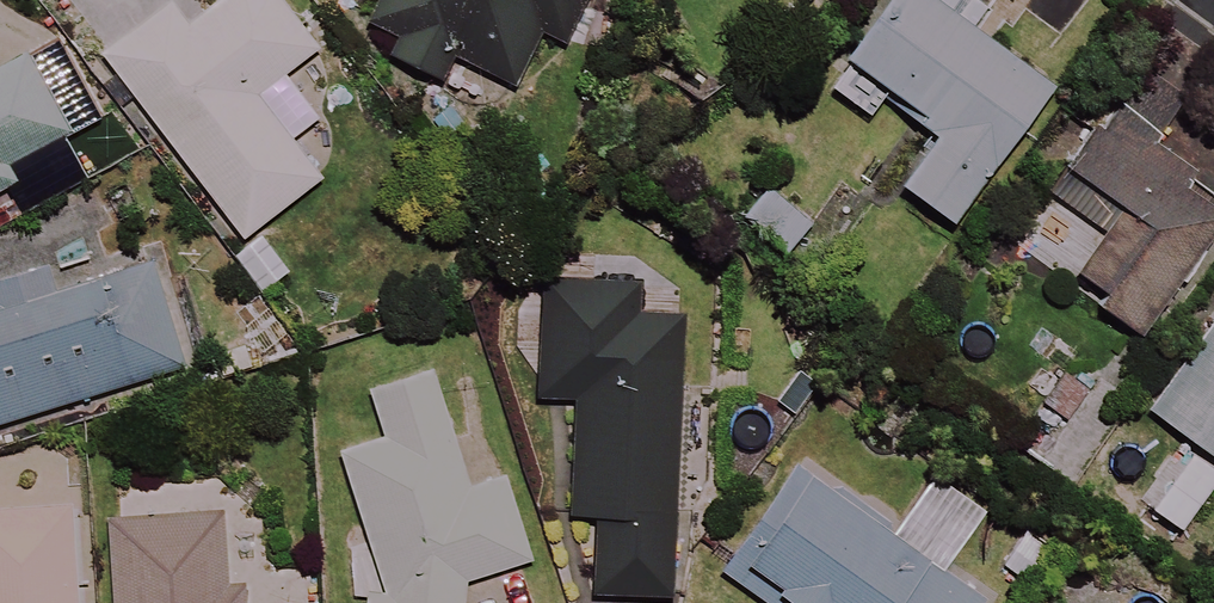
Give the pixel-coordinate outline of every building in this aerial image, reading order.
[(279,0),(226,0),(189,29),(170,5),(104,57),(246,239),(322,179),(258,97),(318,50),(279,0)] [(371,22),(399,35),(391,53),(443,76),(453,55),(515,84),(539,30),(563,41),(581,0),(382,0),(371,22)] [(978,0),(892,0),(828,87),(871,118),(890,91),(946,131),(906,188),(954,223),(1056,83),(969,20),(982,3),(978,0)] [(13,186),(9,178),(75,145),(32,57),(0,73),(0,192),(13,186)] [(1113,104),(1048,188),(1108,236),(1072,282),(1139,335),(1213,239),(1213,147),(1191,129),(1173,151),(1113,104)] [(154,253),(51,286),(45,268),(0,282),(0,300),(0,301),(0,424),(189,363),(154,253)] [(698,292),(548,281),(540,397),(578,400),(569,517),(599,519),(594,593),(676,599),(686,463),(698,292)] [(1150,410),(1213,457),(1213,322),(1150,410)] [(439,371),(374,389),(388,438),(346,450),(384,592),(368,593),(368,602),(468,602),(471,578),(532,561),(508,478),(472,488),(439,371)] [(801,461),(723,574),(766,602),(981,602),(984,597),(948,573),(990,512),(933,474),(897,527),(801,461)] [(76,508),(0,512),(0,602),(81,602),(76,508)] [(226,515),(111,522),(116,602),(231,602),(226,515)]
